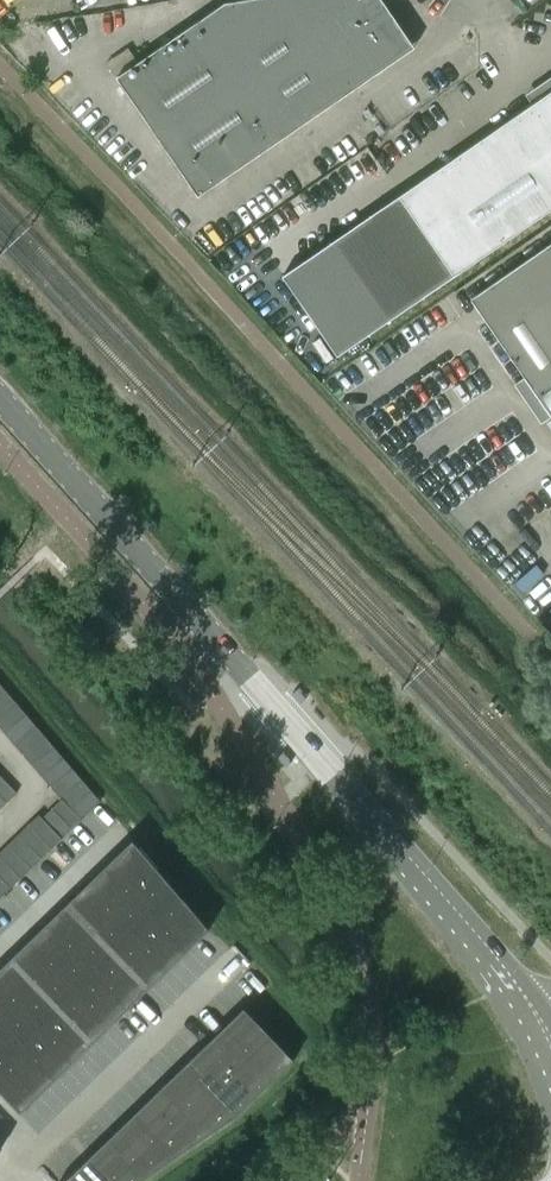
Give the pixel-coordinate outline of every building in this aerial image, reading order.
[(384,0),(234,0),(226,1),(117,76),(199,196),(392,63),(416,47),(384,0)] [(400,195),(284,275),(339,356),(455,276),(550,209),(550,80),(533,92),(538,100),(400,195)] [(471,299),(525,377),(516,384),(542,422),(550,416),(550,244),(471,299)] [(8,692),(0,682),(0,699),(8,692)] [(0,699),(0,718),(18,703),(8,692),(0,699)] [(18,703),(0,718),(0,726),(5,732),(27,714),(18,703)] [(15,743),(36,725),(27,714),(5,732),(15,743)] [(36,725),(15,743),(24,754),(46,735),(36,725)] [(55,746),(46,735),(24,754),(33,765),(55,746)] [(33,765),(42,776),(64,757),(55,746),(33,765)] [(42,776),(52,786),(73,768),(64,757),(42,776)] [(101,800),(73,768),(52,786),(62,798),(81,817),(101,800)] [(0,774),(0,794),(7,802),(18,792),(0,774)] [(62,798),(52,807),(72,828),(82,819),(81,817),(62,798)] [(72,828),(52,807),(43,817),(63,838),(72,828)] [(39,814),(28,824),(52,848),(63,838),(43,817),(39,814)] [(41,858),(52,848),(28,824),(18,834),(41,858)] [(8,844),(31,868),(41,858),(18,834),(8,844)] [(131,843),(106,867),(146,908),(172,884),(133,839),(130,842),(131,843)] [(0,852),(0,856),(21,878),(31,868),(8,844),(0,852)] [(11,887),(21,878),(0,856),(0,876),(11,887)] [(106,867),(87,885),(128,926),(146,908),(106,867)] [(11,887),(0,876),(0,895),(2,897),(11,887)] [(172,884),(146,908),(187,950),(207,931),(208,932),(211,929),(172,884)] [(87,885),(69,903),(109,945),(128,926),(87,885)] [(69,903),(50,921),(90,963),(109,945),(69,903)] [(146,908),(128,926),(168,968),(187,950),(146,908)] [(50,921),(31,939),(71,981),(90,963),(50,921)] [(128,926),(109,945),(149,986),(168,968),(128,926)] [(31,939),(12,957),(53,999),(71,981),(31,939)] [(109,945),(90,963),(130,1004),(149,986),(109,945)] [(0,969),(0,982),(34,1017),(53,999),(12,957),(0,969)] [(90,963),(71,981),(112,1023),(130,1004),(90,963)] [(71,981),(53,999),(93,1041),(112,1023),(71,981)] [(15,1035),(34,1017),(0,982),(0,1020),(15,1035)] [(53,999),(34,1017),(74,1059),(93,1041),(53,999)] [(245,1006),(225,1026),(275,1078),(295,1058),(245,1006)] [(34,1017),(15,1035),(55,1077),(74,1059),(34,1017)] [(15,1035),(0,1020),(0,1050),(15,1035)] [(225,1026),(206,1044),(256,1096),(275,1078),(225,1026)] [(0,1050),(0,1087),(22,1110),(55,1077),(15,1035),(0,1050)] [(206,1044),(187,1062),(237,1114),(256,1096),(206,1044)] [(187,1062),(168,1080),(215,1129),(237,1114),(187,1062)] [(168,1080),(150,1099),(193,1144),(215,1129),(168,1080)] [(150,1099),(131,1117),(172,1159),(193,1144),(150,1099)] [(131,1117),(112,1135),(150,1174),(172,1159),(131,1117)] [(93,1153),(120,1180),(139,1180),(150,1174),(112,1135),(93,1153)] [(64,1180),(120,1180),(93,1153),(64,1180)]
